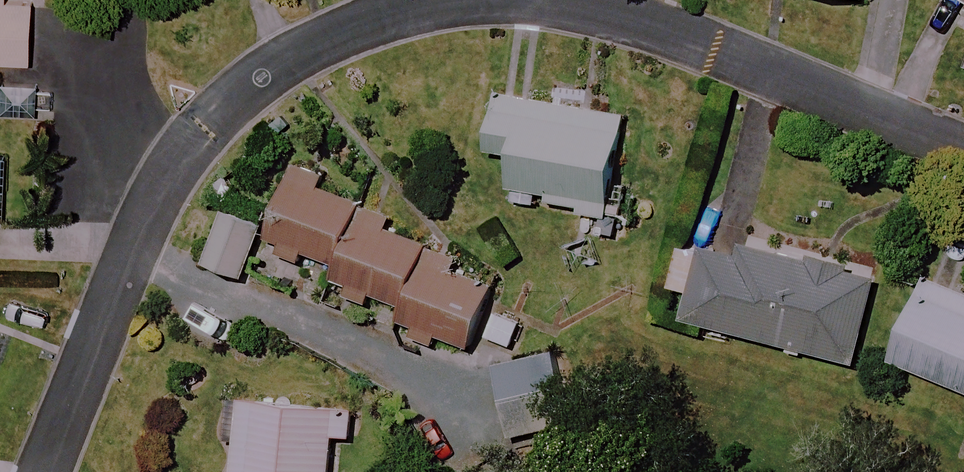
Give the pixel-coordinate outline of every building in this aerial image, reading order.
[(32,57),(34,0),(0,0),(0,56),(32,57)] [(628,112),(505,91),(496,145),(524,150),(518,184),(613,200),(628,112)] [(296,174),(273,236),(342,262),(336,276),(409,304),(403,319),(477,347),(500,285),(457,269),(463,253),(392,226),(397,212),(296,174)] [(265,224),(225,208),(205,259),(246,274),(265,224)] [(706,245),(687,316),(860,360),(881,277),(851,269),(853,260),(814,250),(812,258),(745,241),(741,254),(706,245)] [(894,357),(963,386),(963,291),(928,276),(894,357)] [(559,352),(499,365),(514,435),(575,421),(559,352)] [(245,396),(236,471),(334,471),(341,406),(245,396)]
